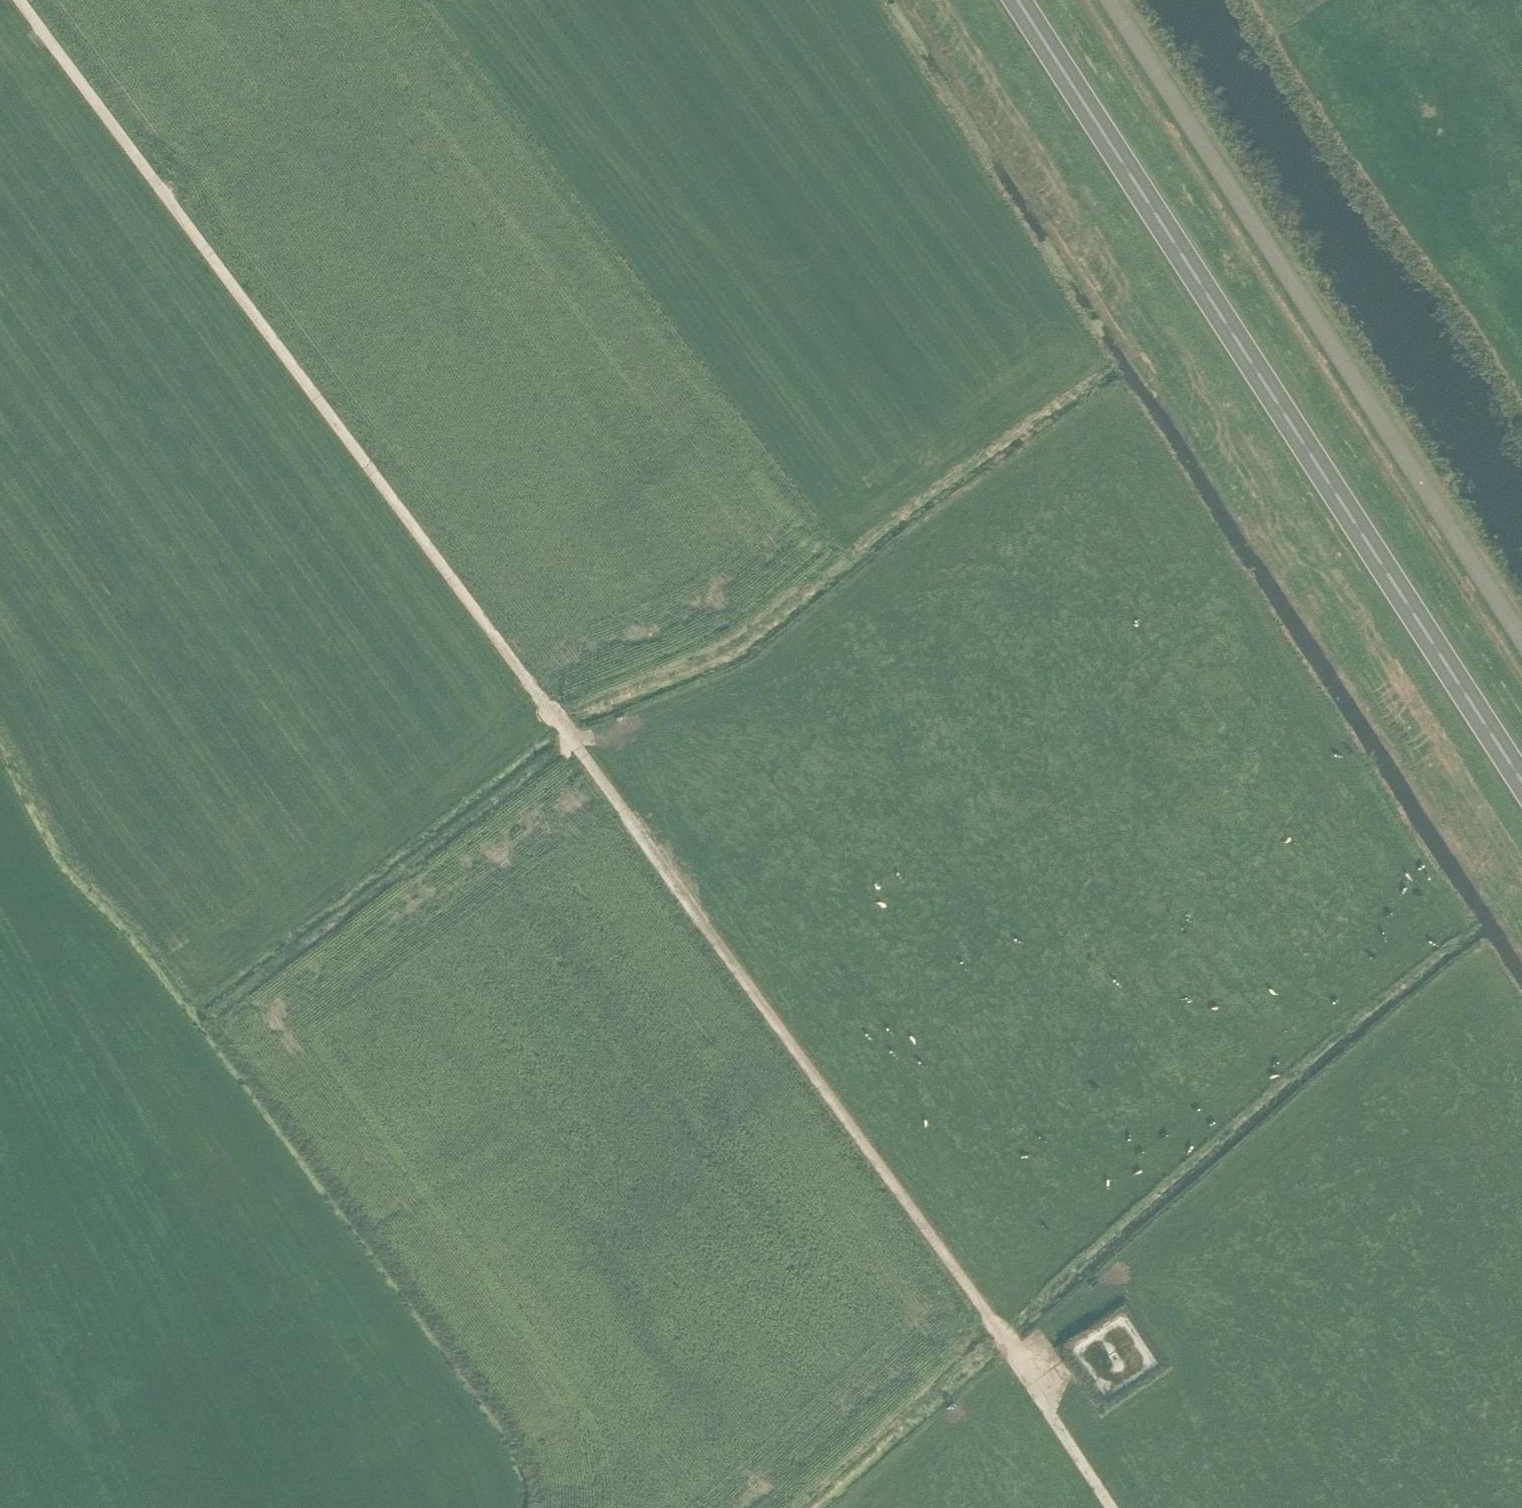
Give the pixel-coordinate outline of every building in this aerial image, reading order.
[(1119,1373),(1138,1365),(1128,1344),(1110,1353),(1119,1373)]
